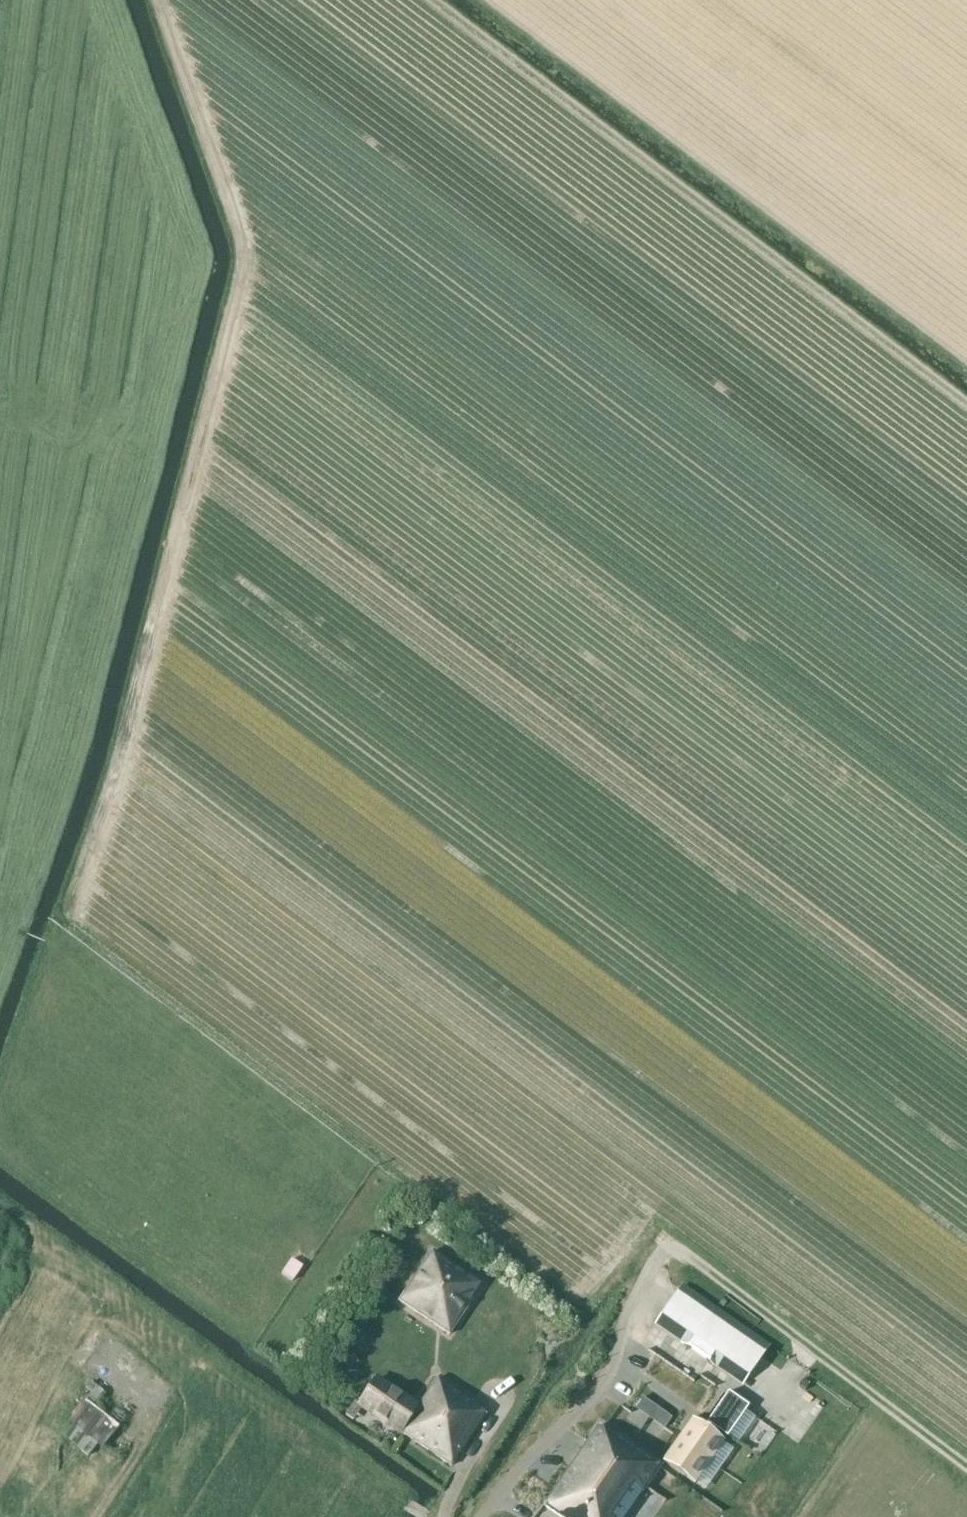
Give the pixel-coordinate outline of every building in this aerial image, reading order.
[(476,1299),(475,1297),(484,1282),(434,1247),(400,1301),(452,1335),(476,1299)] [(683,1284),(655,1324),(743,1386),(770,1346),(771,1345),(683,1284)] [(440,1376),(423,1403),(379,1374),(360,1402),(454,1465),(488,1414),(473,1403),(475,1401),(440,1376)] [(728,1391),(707,1421),(727,1434),(748,1405),(728,1391)] [(85,1401),(69,1422),(102,1448),(119,1428),(85,1401)] [(728,1439),(695,1416),(665,1459),(697,1483),(728,1439)] [(546,1504),(566,1516),(628,1516),(647,1489),(665,1463),(623,1433),(620,1438),(602,1424),(546,1504)]
